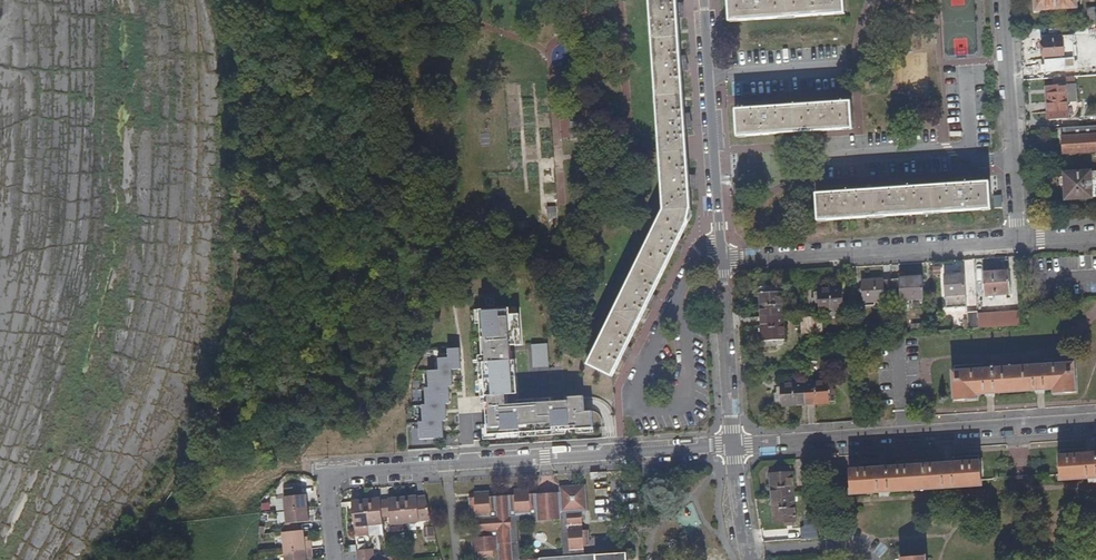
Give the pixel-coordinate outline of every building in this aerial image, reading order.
[(590,366),(614,377),(624,357),(627,360),(633,352),(629,347),(632,340),(649,305),(652,308),(658,300),(654,296),(665,273),(674,253),(680,255),(683,245),(679,244),(684,234),(689,224),(692,212),(690,187),(694,188),(695,178),(690,177),(688,149),(686,129),(691,127),(689,118),(685,119),(683,72),(687,70),(684,60),(682,62),(679,15),(682,16),(683,5),(678,4),(678,0),(651,0),(661,150),(665,211),(590,366)] [(731,22),(845,14),(844,0),(730,0),(731,22)] [(1037,12),(1077,9),(1077,0),(1036,0),(1037,12)] [(1050,74),(1066,73),(1064,38),(1045,39),(1046,62),(1050,62),(1050,74)] [(1054,95),(1048,96),(1050,123),(1068,122),(1067,105),(1078,104),(1077,85),(1075,86),(1053,87),(1054,95)] [(738,111),(739,137),(853,130),(852,103),(828,105),(828,99),(817,102),(817,106),(771,108),(771,104),(761,106),(761,109),(738,111)] [(1062,138),(1064,155),(1095,153),(1095,136),(1062,138)] [(1066,200),(1095,198),(1095,173),(1091,173),(1091,172),(1065,174),(1066,200)] [(819,195),(820,221),(991,209),(989,183),(967,185),(968,181),(958,180),(956,185),(910,189),(910,184),(900,184),(899,189),(853,193),(853,188),(843,188),(843,194),(819,195)] [(955,263),(939,265),(940,273),(956,270),(955,263)] [(984,273),(985,296),(1011,295),(1009,272),(984,273)] [(965,275),(945,277),(948,311),(968,309),(965,275)] [(863,282),(864,304),(925,299),(923,277),(901,279),(901,281),(885,282),(885,280),(863,282)] [(759,295),(760,295),(763,340),(762,340),(763,348),(777,347),(777,344),(783,344),(782,341),(786,340),(783,292),(779,292),(779,289),(773,289),(773,287),(759,287),(759,295)] [(821,313),(821,312),(844,310),(843,288),(819,290),(820,299),(814,299),(815,314),(821,313)] [(506,309),(478,311),(487,437),(593,430),(592,414),(583,415),(583,402),(506,407),(506,400),(513,400),(506,309)] [(968,312),(969,330),(979,329),(1021,327),(1020,313),(978,315),(978,312),(968,312)] [(803,321),(804,334),(823,332),(822,319),(803,321)] [(913,325),(913,334),(931,332),(931,324),(913,325)] [(546,343),(530,344),(531,367),(547,367),(546,343)] [(417,425),(419,441),(443,439),(442,423),(446,423),(445,406),(450,406),(449,389),(453,389),(451,374),(463,373),(461,349),(446,350),(446,358),(437,359),(438,371),(426,372),(427,389),(424,389),(425,408),(422,408),(423,424),(417,425)] [(1077,393),(1075,364),(953,372),(955,401),(977,400),(977,396),(1054,390),(1055,395),(1077,393)] [(829,385),(829,382),(781,385),(781,389),(779,389),(779,394),(776,394),(777,409),(784,408),(783,407),(830,403),(830,405),(836,404),(835,390),(833,390),(833,385),(829,385)] [(1061,481),(1095,479),(1095,453),(1059,456),(1061,481)] [(850,470),(852,495),(982,486),(981,461),(850,470)] [(775,523),(797,522),(793,466),(781,467),(782,475),(771,476),(775,523)] [(628,555),(586,558),(585,548),(592,547),(591,533),(584,533),(583,517),(590,517),(588,485),(561,487),(561,493),(562,497),(537,498),(533,495),(526,489),(519,490),(515,495),(492,497),(487,492),(479,492),(471,502),(472,509),(476,513),(477,513),(479,538),(474,542),(475,550),(478,553),(480,553),(480,555),(484,559),(493,558),(495,554),(495,552),(500,552),(501,559),(628,559),(628,555)] [(313,544),(307,545),(306,534),(302,534),(301,526),(312,525),(310,497),(307,497),(306,488),(290,489),(291,499),(289,499),(291,526),(284,527),(287,559),(315,559),(313,544)] [(596,488),(596,505),(615,505),(615,488),(596,488)] [(432,515),(428,497),(356,503),(358,523),(386,521),(386,518),(393,517),(394,525),(423,523),(423,515),(432,515)] [(814,512),(804,513),(805,528),(817,527),(814,512)] [(434,529),(426,531),(428,541),(436,539),(434,529)] [(395,554),(388,555),(388,553),(377,554),(376,546),(359,547),(360,559),(396,559),(395,554)]
